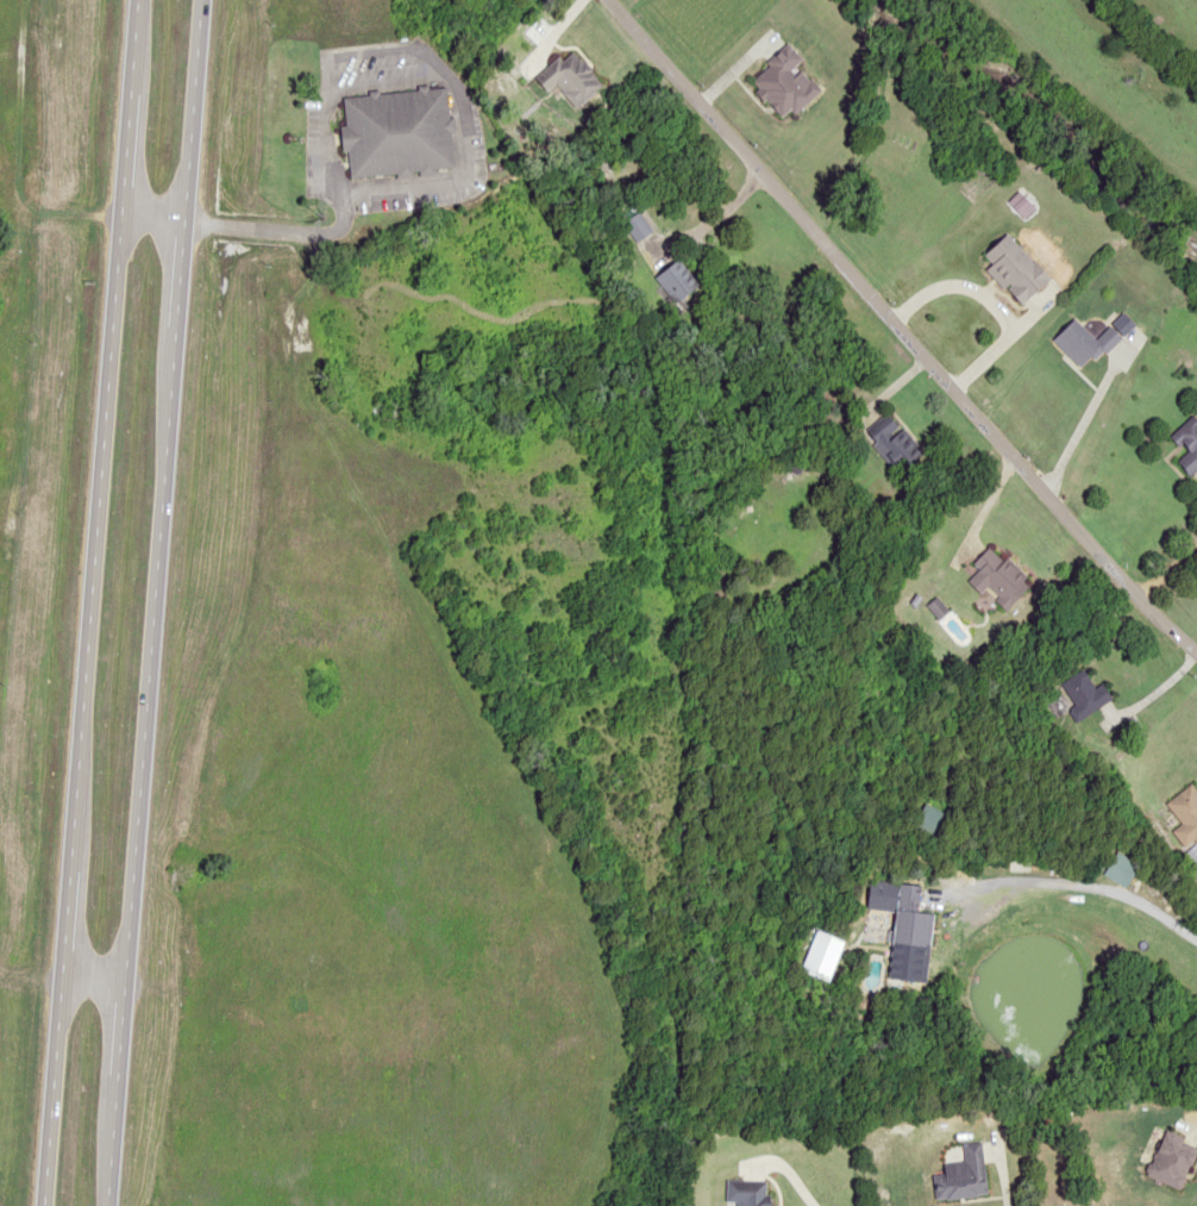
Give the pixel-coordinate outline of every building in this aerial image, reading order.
[(574,108),(603,85),(572,46),(535,76),(548,92),(557,85),(574,108)] [(345,176),(451,173),(449,89),(343,93),(345,176)] [(635,242),(652,232),(639,212),(623,222),(635,242)] [(1020,305),(1049,279),(1007,233),(983,255),(991,263),(986,268),(1020,305)] [(695,282),(670,263),(656,284),(681,302),(695,282)] [(1052,340),(1084,371),(1119,336),(1109,325),(1095,339),(1074,318),(1052,340)] [(1177,463),(1192,477),(1196,471),(1196,417),(1196,416),(1174,441),(1186,452),(1177,463)] [(867,437),(896,475),(923,455),(893,417),(867,437)] [(1007,610),(1031,585),(990,546),(970,566),(976,572),(967,581),(980,594),(985,589),(1007,610)] [(1073,705),(1068,708),(1075,721),(1112,700),(1102,683),(1094,688),(1083,670),(1060,683),(1073,705)] [(1196,839),(1196,795),(1189,784),(1165,802),(1182,825),(1175,831),(1187,847),(1196,839)] [(930,946),(933,913),(919,912),(921,886),(897,884),(891,943),(930,946)] [(933,1176),(935,1200),(986,1196),(982,1141),(962,1143),(964,1161),(942,1163),(943,1175),(933,1176)] [(770,1181),(726,1180),(725,1205),(738,1205),(770,1205),(770,1181)]
